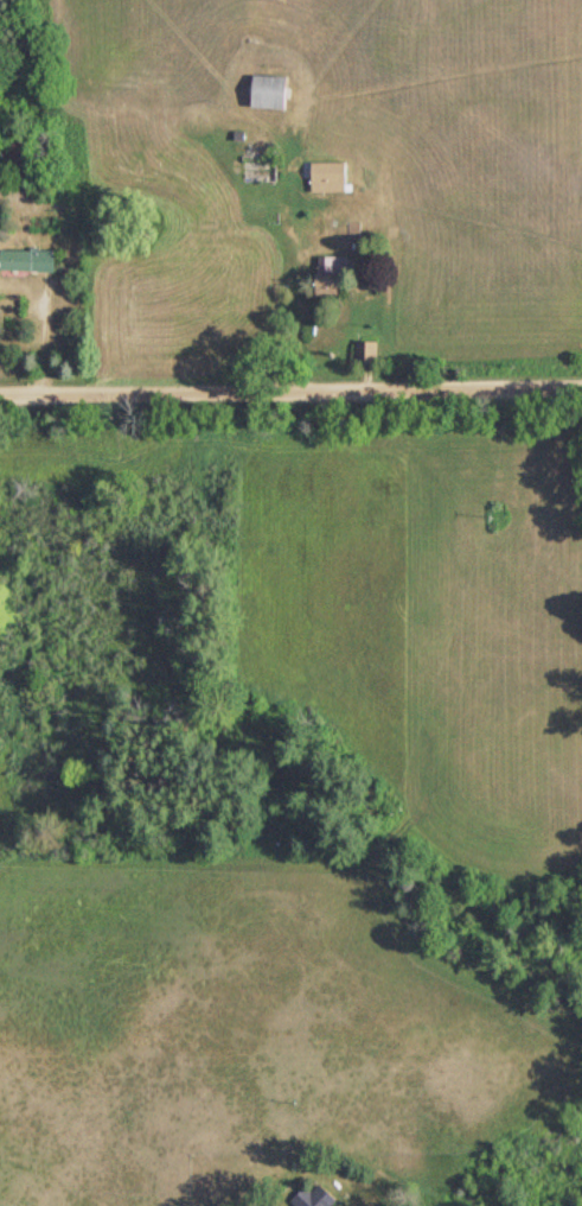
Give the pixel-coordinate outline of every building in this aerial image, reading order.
[(280,109),(280,77),(244,77),(244,109),(280,109)] [(306,193),(343,193),(343,163),(306,163),(306,193)] [(49,250),(0,250),(0,274),(49,274),(49,250)] [(309,256),(309,296),(344,296),(344,256),(309,256)] [(336,1205),(310,1180),(286,1204),(288,1205),(335,1205),(336,1205)]
